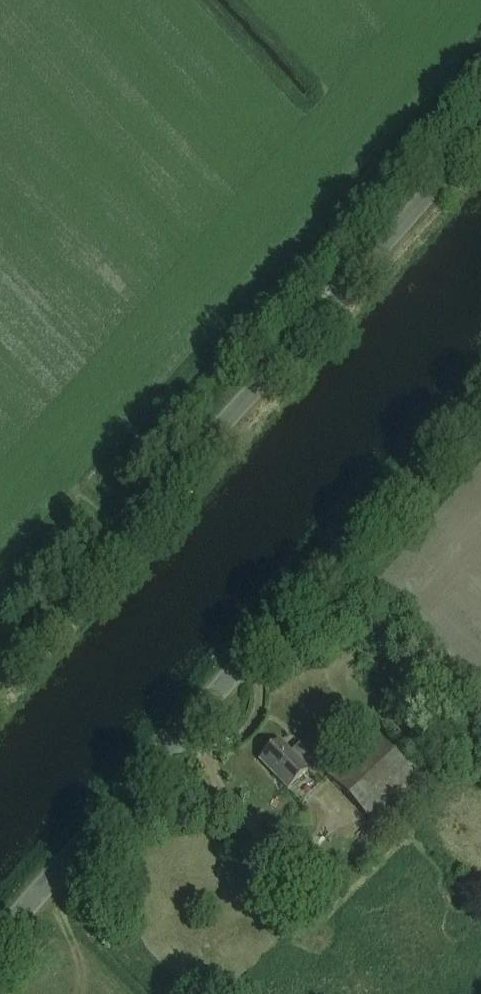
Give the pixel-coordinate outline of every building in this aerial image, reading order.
[(369,730),(325,774),(385,834),(429,791),(400,762),(405,756),(394,745),(389,751),(369,730)] [(265,756),(259,761),(288,791),(308,772),(307,770),(315,762),(299,746),(291,754),(280,742),(274,747),(270,747),(266,749),(265,752),(265,756)]
